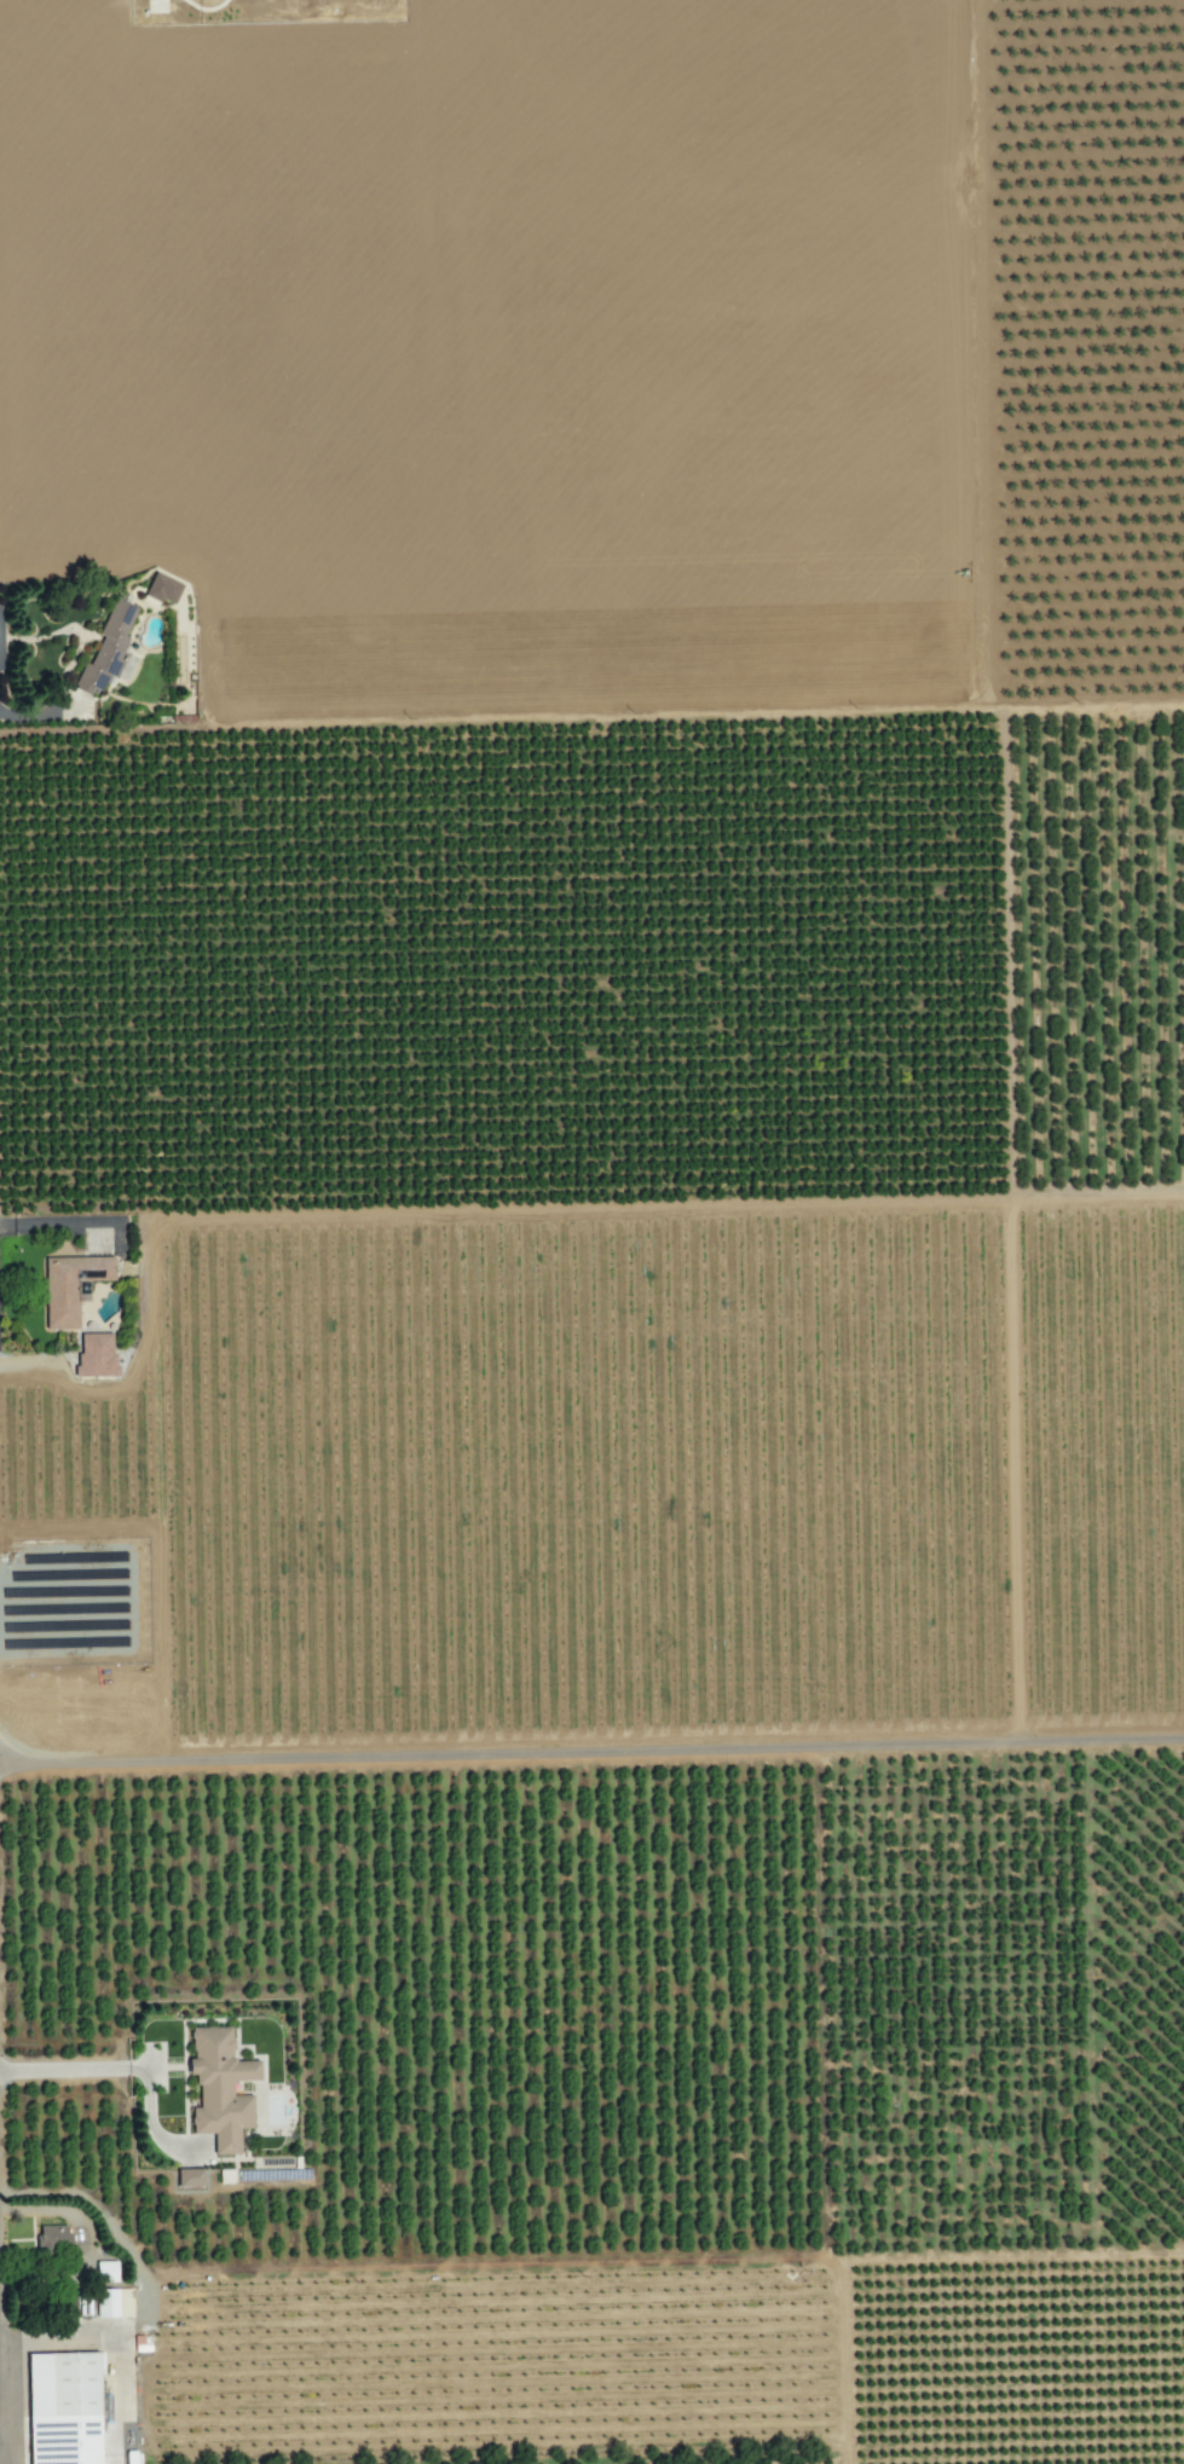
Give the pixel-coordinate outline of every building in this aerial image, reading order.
[(143,593),(172,605),(181,583),(152,571),(143,593)] [(135,606),(114,598),(86,663),(82,661),(71,687),(92,696),(100,678),(111,683),(114,674),(126,679),(135,657),(123,652),(129,637),(123,635),(135,606)] [(76,1300),(87,1300),(87,1280),(112,1279),(112,1255),(43,1256),(44,1328),(76,1328),(76,1300)] [(112,1331),(76,1332),(77,1375),(113,1375),(112,1331)] [(189,2027),(190,2059),(185,2059),(186,2074),(195,2074),(196,2106),(189,2106),(190,2133),(212,2133),(212,2154),(238,2153),(238,2127),(251,2127),(250,2094),(231,2094),(231,2080),(257,2079),(257,2060),(231,2061),(230,2025),(189,2027)] [(68,2226),(38,2224),(37,2248),(67,2249),(68,2226)] [(114,2259),(93,2260),(94,2281),(115,2280),(114,2259)] [(95,2316),(131,2315),(130,2287),(94,2288),(95,2316)] [(96,2351),(25,2352),(27,2463),(98,2463),(96,2351)]
